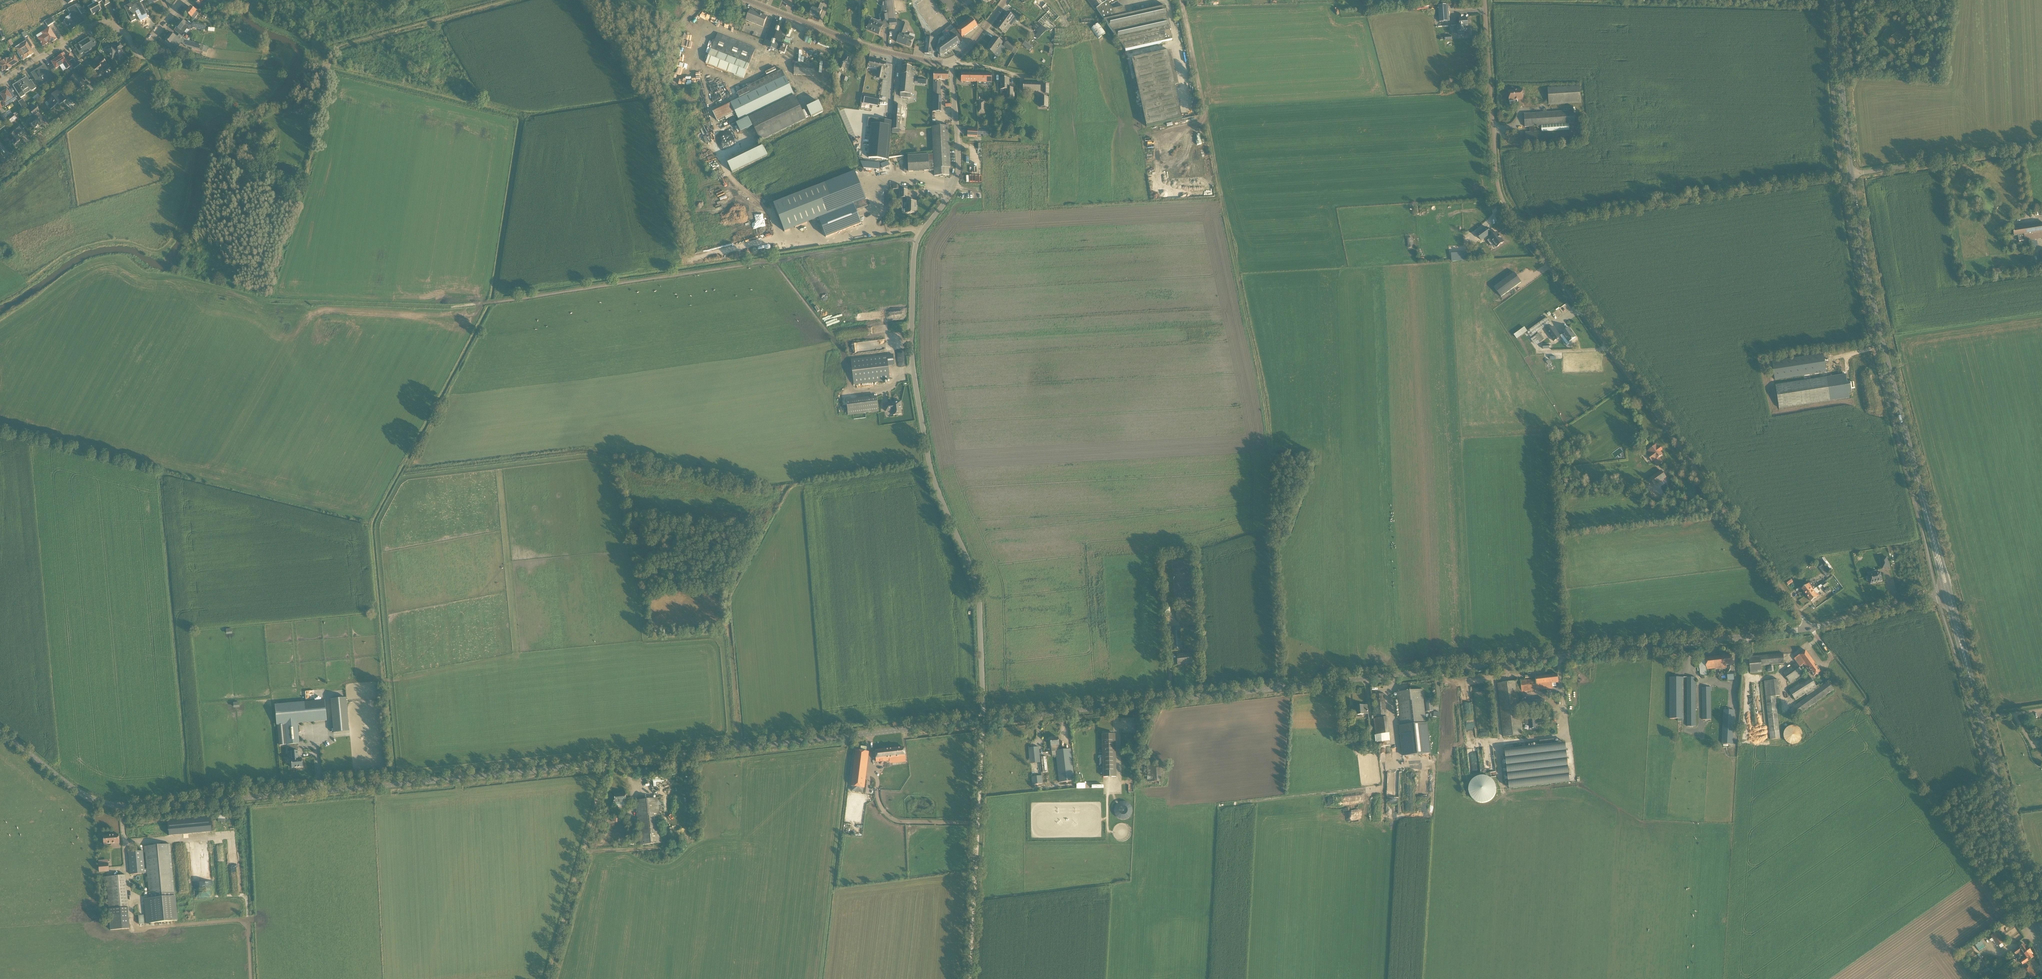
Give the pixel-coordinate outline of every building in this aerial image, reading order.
[(86,10),(89,15),(91,14),(92,16),(101,11),(97,4),(98,4),(102,2),(101,0),(96,0),(92,2),(93,4),(94,5),(89,9),(88,9),(86,10)] [(124,8),(126,11),(129,18),(132,22),(136,20),(133,14),(139,11),(142,17),(146,15),(144,10),(140,2),(144,0),(136,0),(137,1),(124,8)] [(888,16),(889,20),(896,20),(893,0),(886,0),(888,16)] [(1094,11),(1096,9),(1104,20),(1125,50),(1172,40),(1170,31),(1171,31),(1165,6),(1126,15),(1124,7),(1113,9),(1108,3),(1113,0),(1087,0),(1094,11)] [(810,15),(819,18),(824,6),(817,3),(816,8),(813,7),(810,15)] [(1042,7),(1055,21),(1060,16),(1047,3),(1042,7)] [(65,21),(64,22),(67,25),(68,26),(69,25),(71,29),(76,26),(78,25),(85,21),(76,8),(78,7),(79,6),(78,4),(75,6),(67,9),(67,10),(68,9),(72,15),(71,16),(71,17),(72,19),(68,21),(68,20),(67,20),(65,21)] [(1449,15),(1448,5),(1438,6),(1439,13),(1439,22),(1449,22),(1449,15)] [(196,12),(194,10),(190,7),(186,13),(194,20),(196,16),(198,14),(195,12),(196,12)] [(763,27),(767,17),(762,15),(750,10),(746,20),(763,27)] [(1016,19),(1011,15),(1007,12),(996,28),(1002,32),(1011,21),(1013,23),(1016,19)] [(1468,26),(1468,19),(1464,19),(1463,16),(1459,16),(1460,25),(1458,25),(1458,32),(1466,31),(1465,26),(1468,26)] [(45,22),(48,27),(54,23),(55,23),(52,18),(44,22),(45,22)] [(962,37),(977,26),(971,18),(956,29),(962,37)] [(868,25),(866,30),(879,35),(881,30),(883,26),(875,23),(876,20),(872,19),(871,21),(870,21),(868,25)] [(184,33),(190,26),(186,22),(185,24),(180,20),(175,27),(176,28),(175,30),(175,29),(174,31),(184,39),(187,41),(190,37),(184,33)] [(784,35),(787,26),(772,20),(763,46),(778,52),(784,37),(786,37),(786,35),(784,35)] [(193,28),(204,31),(205,26),(195,24),(194,23),(191,27),(193,28)] [(915,39),(904,34),(908,24),(903,23),(899,33),(900,33),(896,42),(911,48),(915,39)] [(1037,23),(1032,28),(1036,32),(1037,33),(1035,35),(1038,39),(1047,30),(1037,23)] [(1091,27),(1097,38),(1105,34),(1099,23),(1091,27)] [(43,46),(48,43),(50,41),(51,43),(56,39),(49,28),(42,33),(43,35),(38,39),(43,46)] [(951,37),(947,39),(953,48),(960,43),(956,38),(959,35),(954,29),(948,33),(951,37)] [(1054,32),(1054,44),(1063,45),(1063,33),(1054,32)] [(179,41),(180,40),(173,34),(172,35),(170,33),(165,40),(167,41),(166,42),(164,44),(167,46),(172,49),(174,47),(174,46),(177,43),(178,44),(180,41),(179,41)] [(1897,33),(1892,37),(1893,40),(1892,40),(1895,44),(1896,43),(1897,43),(1898,44),(1901,42),(1900,41),(1901,40),(1901,39),(1902,38),(1900,36),(1899,37),(1898,36),(1897,34),(1897,33)] [(755,49),(746,45),(718,34),(712,49),(749,64),(755,49)] [(93,45),(94,47),(95,46),(96,43),(93,37),(90,39),(88,38),(83,41),(84,42),(82,43),(81,42),(75,46),(80,55),(84,52),(85,54),(91,50),(89,47),(93,45)] [(932,55),(934,38),(931,38),(926,37),(926,40),(924,54),(932,55)] [(994,55),(1001,45),(1003,43),(994,37),(989,43),(990,44),(986,49),(994,55)] [(694,46),(691,53),(694,55),(700,39),(697,38),(694,46)] [(199,50),(201,45),(187,41),(184,39),(181,42),(184,45),(183,45),(186,47),(199,50)] [(937,47),(937,50),(940,55),(943,56),(943,55),(953,48),(947,39),(937,47)] [(1032,47),(1030,45),(1025,41),(1022,45),(1029,51),(1032,47)] [(22,49),(18,51),(23,60),(27,57),(27,58),(31,56),(31,55),(33,54),(31,50),(28,45),(28,44),(29,43),(27,44),(27,42),(23,45),(20,47),(22,49)] [(1015,48),(1011,45),(1007,42),(1003,47),(1011,52),(1015,48)] [(106,51),(110,56),(112,58),(115,56),(119,60),(122,57),(121,56),(123,54),(120,49),(122,48),(120,45),(115,49),(112,46),(106,51)] [(749,65),(740,61),(711,50),(706,64),(734,75),(743,79),(749,65)] [(1132,60),(1139,92),(1139,93),(1174,86),(1167,52),(1132,60)] [(72,66),(74,69),(81,64),(79,61),(76,63),(70,54),(66,56),(64,53),(58,57),(59,57),(51,62),(53,64),(55,68),(56,69),(63,64),(66,69),(72,66)] [(18,62),(15,56),(10,59),(11,60),(8,62),(6,59),(0,63),(1,64),(0,65),(0,68),(2,72),(5,70),(6,71),(12,67),(11,67),(18,62)] [(848,69),(850,62),(852,58),(846,56),(844,61),(842,61),(839,69),(843,70),(844,68),(848,69)] [(92,67),(90,69),(91,70),(93,73),(96,76),(97,78),(102,74),(103,74),(105,73),(102,69),(108,65),(102,58),(98,61),(95,63),(97,66),(93,69),(92,67)] [(885,71),(887,63),(869,60),(867,68),(878,70),(877,74),(884,76),(885,71)] [(814,76),(815,64),(795,63),(794,75),(814,76)] [(912,94),(913,78),(914,73),(911,73),(912,67),(903,66),(900,93),(901,93),(900,97),(911,98),(911,94),(912,94)] [(53,78),(47,70),(44,71),(42,67),(32,74),(38,84),(47,79),(48,81),(53,78)] [(81,80),(81,79),(79,77),(83,74),(79,69),(75,73),(76,74),(68,81),(68,82),(70,80),(74,85),(73,86),(74,85),(78,90),(77,92),(85,85),(81,80)] [(740,98),(731,103),(740,121),(794,95),(782,70),(768,76),(767,75),(763,77),(764,79),(747,87),(748,88),(737,93),(740,98)] [(940,97),(940,83),(937,83),(937,80),(948,80),(948,73),(933,72),(933,77),(933,112),(941,112),(941,107),(941,97),(940,97)] [(978,82),(978,73),(961,73),(961,82),(978,82)] [(992,73),(978,73),(978,82),(992,82),(992,73)] [(36,88),(31,80),(29,81),(26,77),(25,78),(22,80),(21,80),(21,81),(20,82),(19,81),(13,86),(21,98),(25,95),(23,92),(28,88),(30,91),(32,91),(36,88)] [(1000,78),(1000,83),(1001,90),(1006,90),(1006,99),(1013,99),(1013,93),(1013,88),(1009,88),(1009,78),(1000,78)] [(1023,82),(1023,87),(1023,91),(1040,92),(1041,83),(1023,82)] [(1549,106),(1581,104),(1580,86),(1548,88),(1549,106)] [(1523,89),(1522,89),(1517,89),(1517,91),(1509,91),(1509,101),(1523,100),(1523,89)] [(8,92),(7,91),(5,92),(4,90),(0,93),(0,94),(1,96),(0,96),(0,98),(4,104),(8,101),(10,103),(16,99),(10,90),(8,92)] [(67,102),(64,98),(58,91),(51,96),(53,98),(47,102),(52,108),(58,104),(60,106),(66,101),(67,102)] [(864,97),(863,104),(877,107),(879,99),(864,96),(864,97)] [(23,99),(18,102),(23,110),(25,109),(28,107),(23,99)] [(810,118),(823,112),(818,101),(805,107),(810,118)] [(899,133),(901,106),(895,105),(893,133),(899,133)] [(40,112),(36,106),(32,110),(29,112),(34,117),(40,112)] [(1574,124),(1573,111),(1524,114),(1525,127),(1529,127),(1530,133),(1525,133),(1526,146),(1570,143),(1569,130),(1535,132),(1535,126),(1574,124)] [(3,116),(1,117),(4,122),(7,119),(9,118),(6,114),(5,115),(3,116)] [(9,118),(7,119),(9,122),(11,124),(17,119),(13,115),(12,115),(9,118)] [(1172,129),(1182,126),(1182,125),(1197,121),(1196,116),(1170,123),(1172,129)] [(42,124),(39,120),(36,117),(29,123),(31,126),(34,129),(39,125),(39,126),(42,124)] [(868,118),(868,124),(870,124),(869,127),(871,127),(868,158),(888,160),(892,121),(878,120),(878,119),(868,118)] [(8,138),(11,142),(12,141),(15,145),(20,141),(18,138),(25,133),(19,125),(10,133),(11,135),(8,138)] [(908,158),(903,159),(904,172),(908,171),(908,172),(934,171),(935,176),(949,175),(949,168),(950,168),(948,126),(943,126),(932,127),(934,155),(908,156),(908,158)] [(978,130),(968,129),(967,137),(977,137),(978,130)] [(704,148),(709,162),(714,160),(712,155),(713,155),(710,146),(704,148)] [(762,147),(725,162),(728,170),(716,175),(717,178),(767,158),(762,147)] [(860,162),(864,169),(879,170),(879,163),(860,162)] [(825,183),(773,204),(784,232),(819,219),(826,238),(862,224),(857,211),(868,206),(865,200),(854,205),(837,212),(825,183)] [(901,185),(896,185),(893,185),(893,189),(900,189),(900,198),(907,198),(908,190),(901,189),(901,185)] [(916,201),(911,201),(906,201),(906,209),(903,209),(903,213),(916,214),(916,201)] [(2041,238),(2041,223),(2030,225),(2032,239),(2041,238)] [(2032,239),(2030,225),(2013,228),(2013,232),(2014,236),(2018,235),(2019,242),(2032,239)] [(1483,231),(1477,235),(1481,240),(1488,235),(1490,239),(1488,241),(1491,246),(1492,246),(1494,244),(1497,247),(1500,245),(1504,242),(1497,233),(1492,236),(1491,234),(1487,228),(1483,231)] [(1501,297),(1522,282),(1515,273),(1494,287),(1501,297)] [(1567,303),(1560,308),(1563,313),(1570,309),(1567,303)] [(1558,306),(1548,313),(1551,319),(1562,313),(1558,306)] [(1527,331),(1531,337),(1550,323),(1547,317),(1527,331)] [(1560,337),(1553,327),(1547,332),(1554,342),(1560,337)] [(1569,328),(1562,333),(1562,334),(1563,334),(1566,339),(1564,341),(1567,345),(1570,343),(1569,342),(1576,337),(1569,328)] [(1531,339),(1533,342),(1538,339),(1540,343),(1544,340),(1540,333),(1531,339)] [(890,380),(888,366),(894,365),(893,355),(882,356),(851,359),(854,384),(885,381),(890,380)] [(1823,355),(1772,361),(1775,380),(1826,373),(1823,355)] [(1846,375),(1775,384),(1778,408),(1850,399),(1850,393),(1852,393),(1851,382),(1847,383),(1846,375)] [(878,412),(876,397),(847,400),(848,415),(878,412)] [(902,409),(901,402),(892,403),(892,404),(885,405),(886,412),(893,411),(893,415),(901,414),(901,409),(902,409)] [(1659,458),(1662,455),(1660,452),(1662,450),(1660,447),(1659,448),(1656,445),(1646,452),(1648,455),(1647,456),(1652,463),(1653,462),(1657,467),(1663,463),(1659,458)] [(1666,478),(1661,471),(1649,479),(1654,486),(1666,478)] [(640,543),(651,543),(651,537),(646,538),(646,534),(640,534),(640,543)] [(1887,557),(1880,559),(1882,569),(1889,567),(1887,557)] [(1868,576),(1868,577),(1866,577),(1867,581),(1869,581),(1870,584),(1882,581),(1880,573),(1877,573),(1876,571),(1872,572),(1873,574),(1868,576)] [(1814,590),(1816,589),(1812,583),(1810,584),(1810,583),(1802,589),(1806,596),(1814,590)] [(1819,596),(1817,593),(1816,594),(1814,590),(1806,596),(1811,601),(1819,596)] [(1181,649),(1180,635),(1180,628),(1172,628),(1173,649),(1181,649)] [(1804,664),(1810,673),(1811,672),(1814,676),(1821,672),(1806,651),(1794,659),(1800,667),(1804,664)] [(1761,666),(1784,664),(1783,654),(1749,657),(1750,673),(1762,672),(1761,666)] [(1192,662),(1191,657),(1191,655),(1177,656),(1178,665),(1185,664),(1185,663),(1192,662)] [(1726,665),(1733,664),(1732,655),(1699,659),(1701,676),(1707,676),(1707,670),(1726,667),(1726,665)] [(1797,663),(1783,672),(1790,682),(1804,674),(1797,663)] [(1518,692),(1546,689),(1553,688),(1552,684),(1559,683),(1558,674),(1535,677),(1536,679),(1497,684),(1501,715),(1504,737),(1523,735),(1522,725),(1529,724),(1530,729),(1537,728),(1536,719),(1521,721),(1518,692)] [(1801,712),(1834,691),(1829,682),(1820,687),(1818,685),(1816,686),(1810,676),(1789,690),(1795,700),(1806,693),(1808,697),(1789,709),(1791,713),(1799,708),(1801,712)] [(1682,716),(1682,680),(1683,680),(1683,677),(1669,677),(1669,719),(1684,719),(1684,716),(1682,716)] [(1687,726),(1696,726),(1695,677),(1687,677),(1687,726)] [(1778,679),(1764,681),(1770,739),(1776,739),(1775,729),(1779,729),(1778,713),(1781,713),(1778,679)] [(1702,720),(1711,720),(1710,687),(1702,688),(1702,720)] [(1430,756),(1426,723),(1422,690),(1396,693),(1400,726),(1399,726),(1403,759),(1430,756)] [(1386,712),(1384,699),(1384,694),(1373,695),(1375,714),(1376,719),(1386,717),(1386,712)] [(346,698),(330,700),(331,706),(341,705),(342,711),(347,710),(346,698)] [(1545,699),(1520,702),(1521,713),(1546,710),(1545,699)] [(325,700),(275,705),(276,721),(276,725),(278,725),(280,746),(287,745),(297,744),(298,744),(296,723),(297,723),(327,721),(325,700)] [(1353,707),(1354,712),(1354,715),(1368,714),(1367,705),(1353,707)] [(1733,744),(1735,710),(1723,710),(1721,744),(1733,744)] [(1784,742),(1801,744),(1803,729),(1787,726),(1784,742)] [(1115,777),(1115,740),(1115,735),(1102,735),(1102,740),(1102,777),(1115,777)] [(1074,781),(1071,754),(1070,749),(1059,750),(1058,738),(1050,739),(1051,746),(1051,752),(1056,751),(1058,771),(1059,780),(1060,780),(1061,782),(1074,781)] [(1570,782),(1565,743),(1555,744),(1555,739),(1540,741),(1540,746),(1527,747),(1505,750),(1506,754),(1501,755),(1505,785),(1509,784),(1509,789),(1570,782)] [(299,760),(298,751),(297,744),(287,745),(287,752),(290,752),(291,759),(291,768),(302,767),(302,760),(299,760)] [(1038,747),(1029,748),(1029,753),(1030,763),(1040,762),(1040,761),(1039,752),(1038,747)] [(905,757),(904,753),(904,748),(894,749),(885,750),(875,751),(876,756),(877,762),(886,761),(896,760),(898,759),(898,757),(905,757)] [(855,761),(852,787),(863,788),(866,762),(855,761)] [(1161,781),(1160,770),(1160,765),(1147,766),(1147,771),(1148,782),(1161,781)] [(1041,776),(1032,777),(1032,785),(1042,784),(1041,776)] [(1474,802),(1485,802),(1495,798),(1495,787),(1491,776),(1479,776),(1469,780),(1470,792),(1474,802)] [(627,802),(626,797),(626,792),(620,793),(621,794),(614,795),(615,803),(620,802),(627,802)] [(663,843),(658,803),(658,798),(636,801),(636,806),(641,845),(663,843)] [(1117,800),(1113,816),(1129,820),(1133,805),(1117,800)] [(104,845),(111,844),(119,843),(119,835),(103,836),(104,845)] [(176,921),(170,849),(170,844),(145,846),(147,869),(144,869),(143,851),(128,852),(129,857),(130,874),(148,873),(150,898),(147,898),(149,923),(176,921)] [(108,864),(98,865),(99,872),(109,871),(108,864)] [(127,895),(125,875),(106,877),(108,897),(127,895)] [(1990,936),(1998,946),(2003,943),(1996,932),(1990,936)] [(2024,954),(2029,950),(2026,946),(2025,946),(2024,944),(2013,952),(2016,955),(2018,953),(2020,957),(2024,954)] [(1967,952),(1970,958),(1976,956),(1973,948),(1965,951),(1966,953),(1967,952)] [(2032,954),(2029,950),(2024,954),(2026,957),(2020,961),(2022,964),(2029,960),(2033,957),(2031,955),(2032,954)] [(1991,974),(1986,966),(1978,971),(1983,978),(1984,978),(1991,974)] [(2029,966),(2023,970),(2030,978),(2035,976),(2029,966)]
